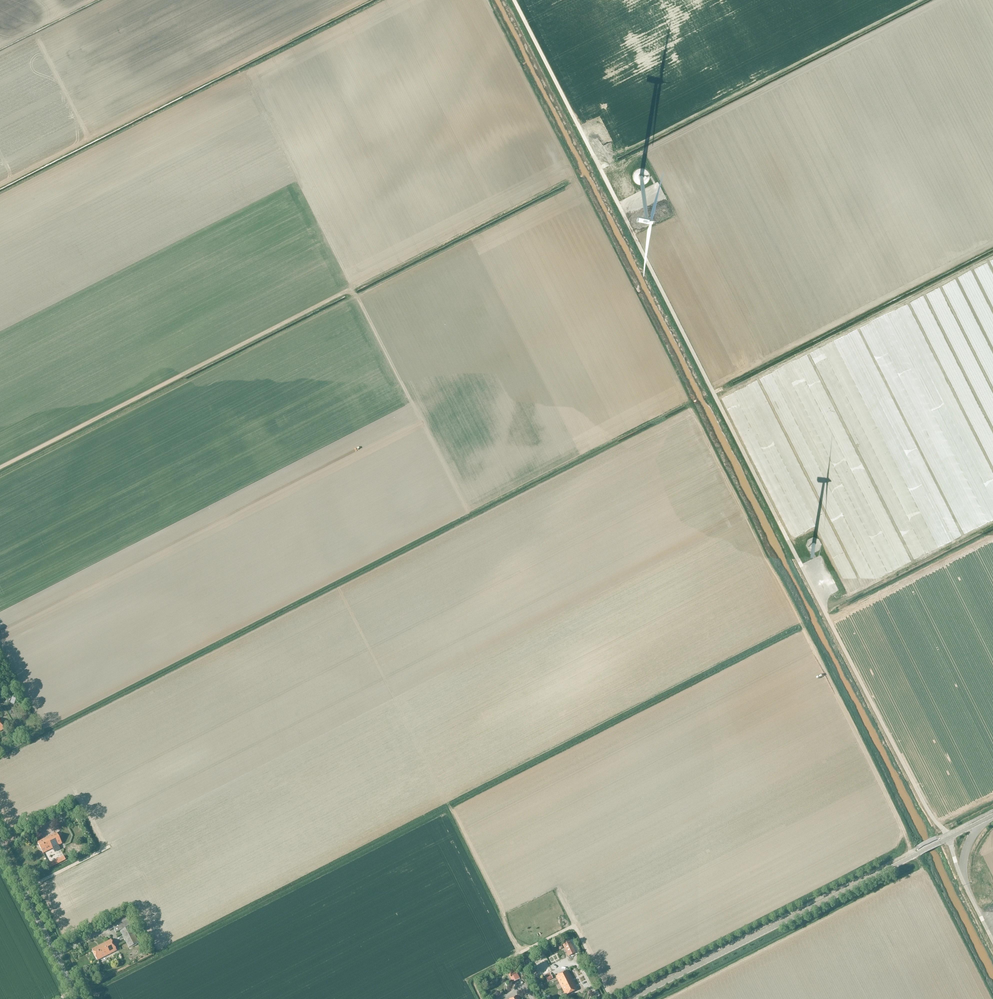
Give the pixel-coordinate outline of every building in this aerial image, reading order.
[(16,700),(14,696),(13,695),(3,700),(6,705),(16,700)] [(57,833),(38,843),(43,853),(53,848),(54,852),(60,849),(58,845),(62,844),(57,833)] [(111,922),(116,933),(132,925),(134,924),(129,913),(111,922)] [(120,931),(129,949),(139,943),(131,926),(120,931)] [(562,944),(568,957),(578,952),(572,939),(562,944)] [(92,950),(98,960),(117,951),(111,940),(92,950)] [(507,971),(512,983),(520,979),(514,968),(507,971)] [(556,977),(566,996),(577,990),(567,971),(556,977)]
